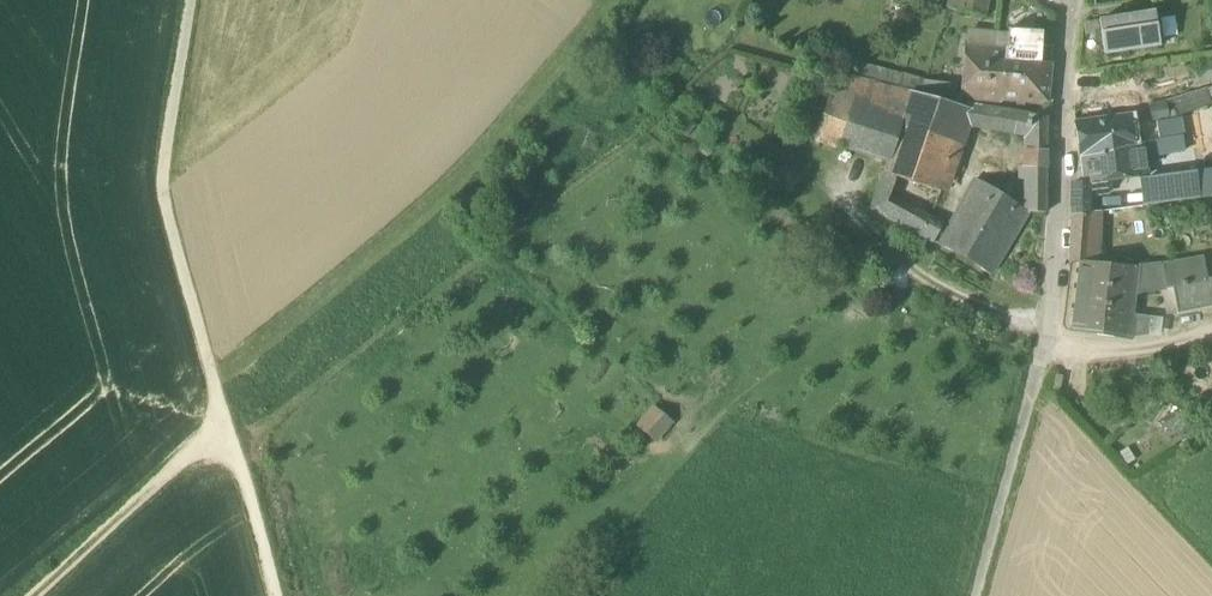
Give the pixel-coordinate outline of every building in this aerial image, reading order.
[(985,16),(989,0),(949,0),(947,7),(985,16)] [(1100,22),(1105,56),(1161,48),(1158,25),(1156,13),(1100,22)] [(968,29),(966,46),(997,49),(998,41),(998,32),(968,29)] [(1006,60),(1042,63),(1043,46),(1044,32),(1009,30),(1008,42),(1006,60)] [(962,100),(1002,103),(1002,101),(1006,60),(1008,42),(998,41),(997,49),(966,46),(965,59),(962,100)] [(1053,47),(1043,46),(1042,63),(1052,64),(1053,47)] [(841,60),(837,74),(854,79),(858,66),(859,65),(841,60)] [(1006,60),(1002,101),(1008,101),(1048,103),(1052,64),(1042,63),(1006,60)] [(913,93),(920,95),(924,83),(858,66),(854,79),(913,93)] [(799,132),(889,162),(913,93),(854,79),(837,74),(831,96),(813,90),(799,132)] [(925,81),(924,83),(920,95),(954,105),(955,84),(925,81)] [(1167,103),(1170,120),(1176,119),(1211,106),(1207,90),(1167,103)] [(920,95),(913,93),(889,162),(885,175),(897,178),(939,192),(962,124),(966,109),(965,108),(954,105),(920,95)] [(1157,123),(1170,120),(1167,103),(1139,109),(1142,126),(1133,127),(1136,146),(1145,144),(1149,143),(1161,141),(1157,123)] [(966,104),(965,108),(966,109),(962,124),(1030,136),(1031,116),(1031,115),(1007,111),(1001,110),(966,104)] [(1047,119),(1031,116),(1030,136),(1029,152),(1047,152),(1047,119)] [(1076,123),(1081,157),(1136,146),(1133,127),(1131,116),(1076,123)] [(1182,152),(1176,119),(1170,120),(1157,123),(1161,141),(1149,143),(1151,157),(1182,152)] [(1145,144),(1136,146),(1081,157),(1085,184),(1073,184),(1073,216),(1092,214),(1090,198),(1110,195),(1107,178),(1125,175),(1126,179),(1148,177),(1145,144)] [(1029,152),(1029,168),(1046,168),(1047,152),(1029,152)] [(1027,213),(1046,214),(1046,168),(1029,168),(1021,167),(1020,207),(1028,212),(1027,213)] [(1196,172),(1200,200),(1211,199),(1211,170),(1196,172)] [(897,178),(885,175),(878,193),(890,199),(897,178)] [(977,267),(991,275),(1027,213),(1028,212),(1020,207),(997,192),(976,180),(968,175),(964,183),(972,188),(941,246),(954,254),(956,251),(978,264),(977,267)] [(1147,193),(1148,204),(1172,201),(1172,202),(1195,199),(1191,175),(1157,180),(1144,181),(1146,193),(1147,193)] [(872,209),(935,243),(944,226),(890,199),(878,193),(872,209)] [(1072,244),(1099,244),(1100,213),(1092,214),(1073,216),(1072,244)] [(1099,244),(1072,244),(1071,263),(1081,263),(1081,262),(1098,264),(1099,244)] [(1163,266),(1167,290),(1174,289),(1208,283),(1208,280),(1204,261),(1184,264),(1163,266)] [(1072,332),(1130,340),(1130,339),(1147,337),(1149,318),(1133,316),(1135,294),(1162,291),(1167,290),(1163,266),(1162,266),(1139,268),(1098,264),(1081,262),(1081,263),(1072,332)] [(1179,315),(1211,308),(1211,279),(1208,280),(1208,283),(1174,289),(1179,315)] [(878,309),(888,316),(902,296),(892,289),(878,309)] [(1167,290),(1162,291),(1167,317),(1179,315),(1174,289),(1167,290)] [(1149,318),(1147,337),(1161,338),(1163,319),(1149,318)] [(640,422),(659,440),(677,421),(658,403),(640,422)]
